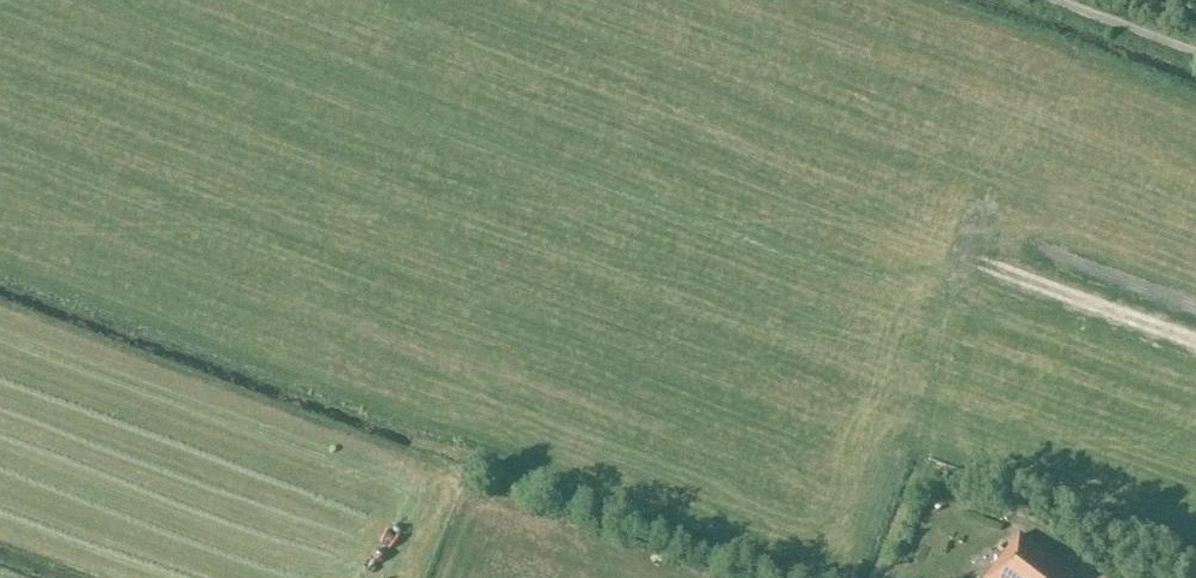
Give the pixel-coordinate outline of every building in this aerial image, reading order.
[(1020,537),(989,577),(1073,577),(1020,537)]
